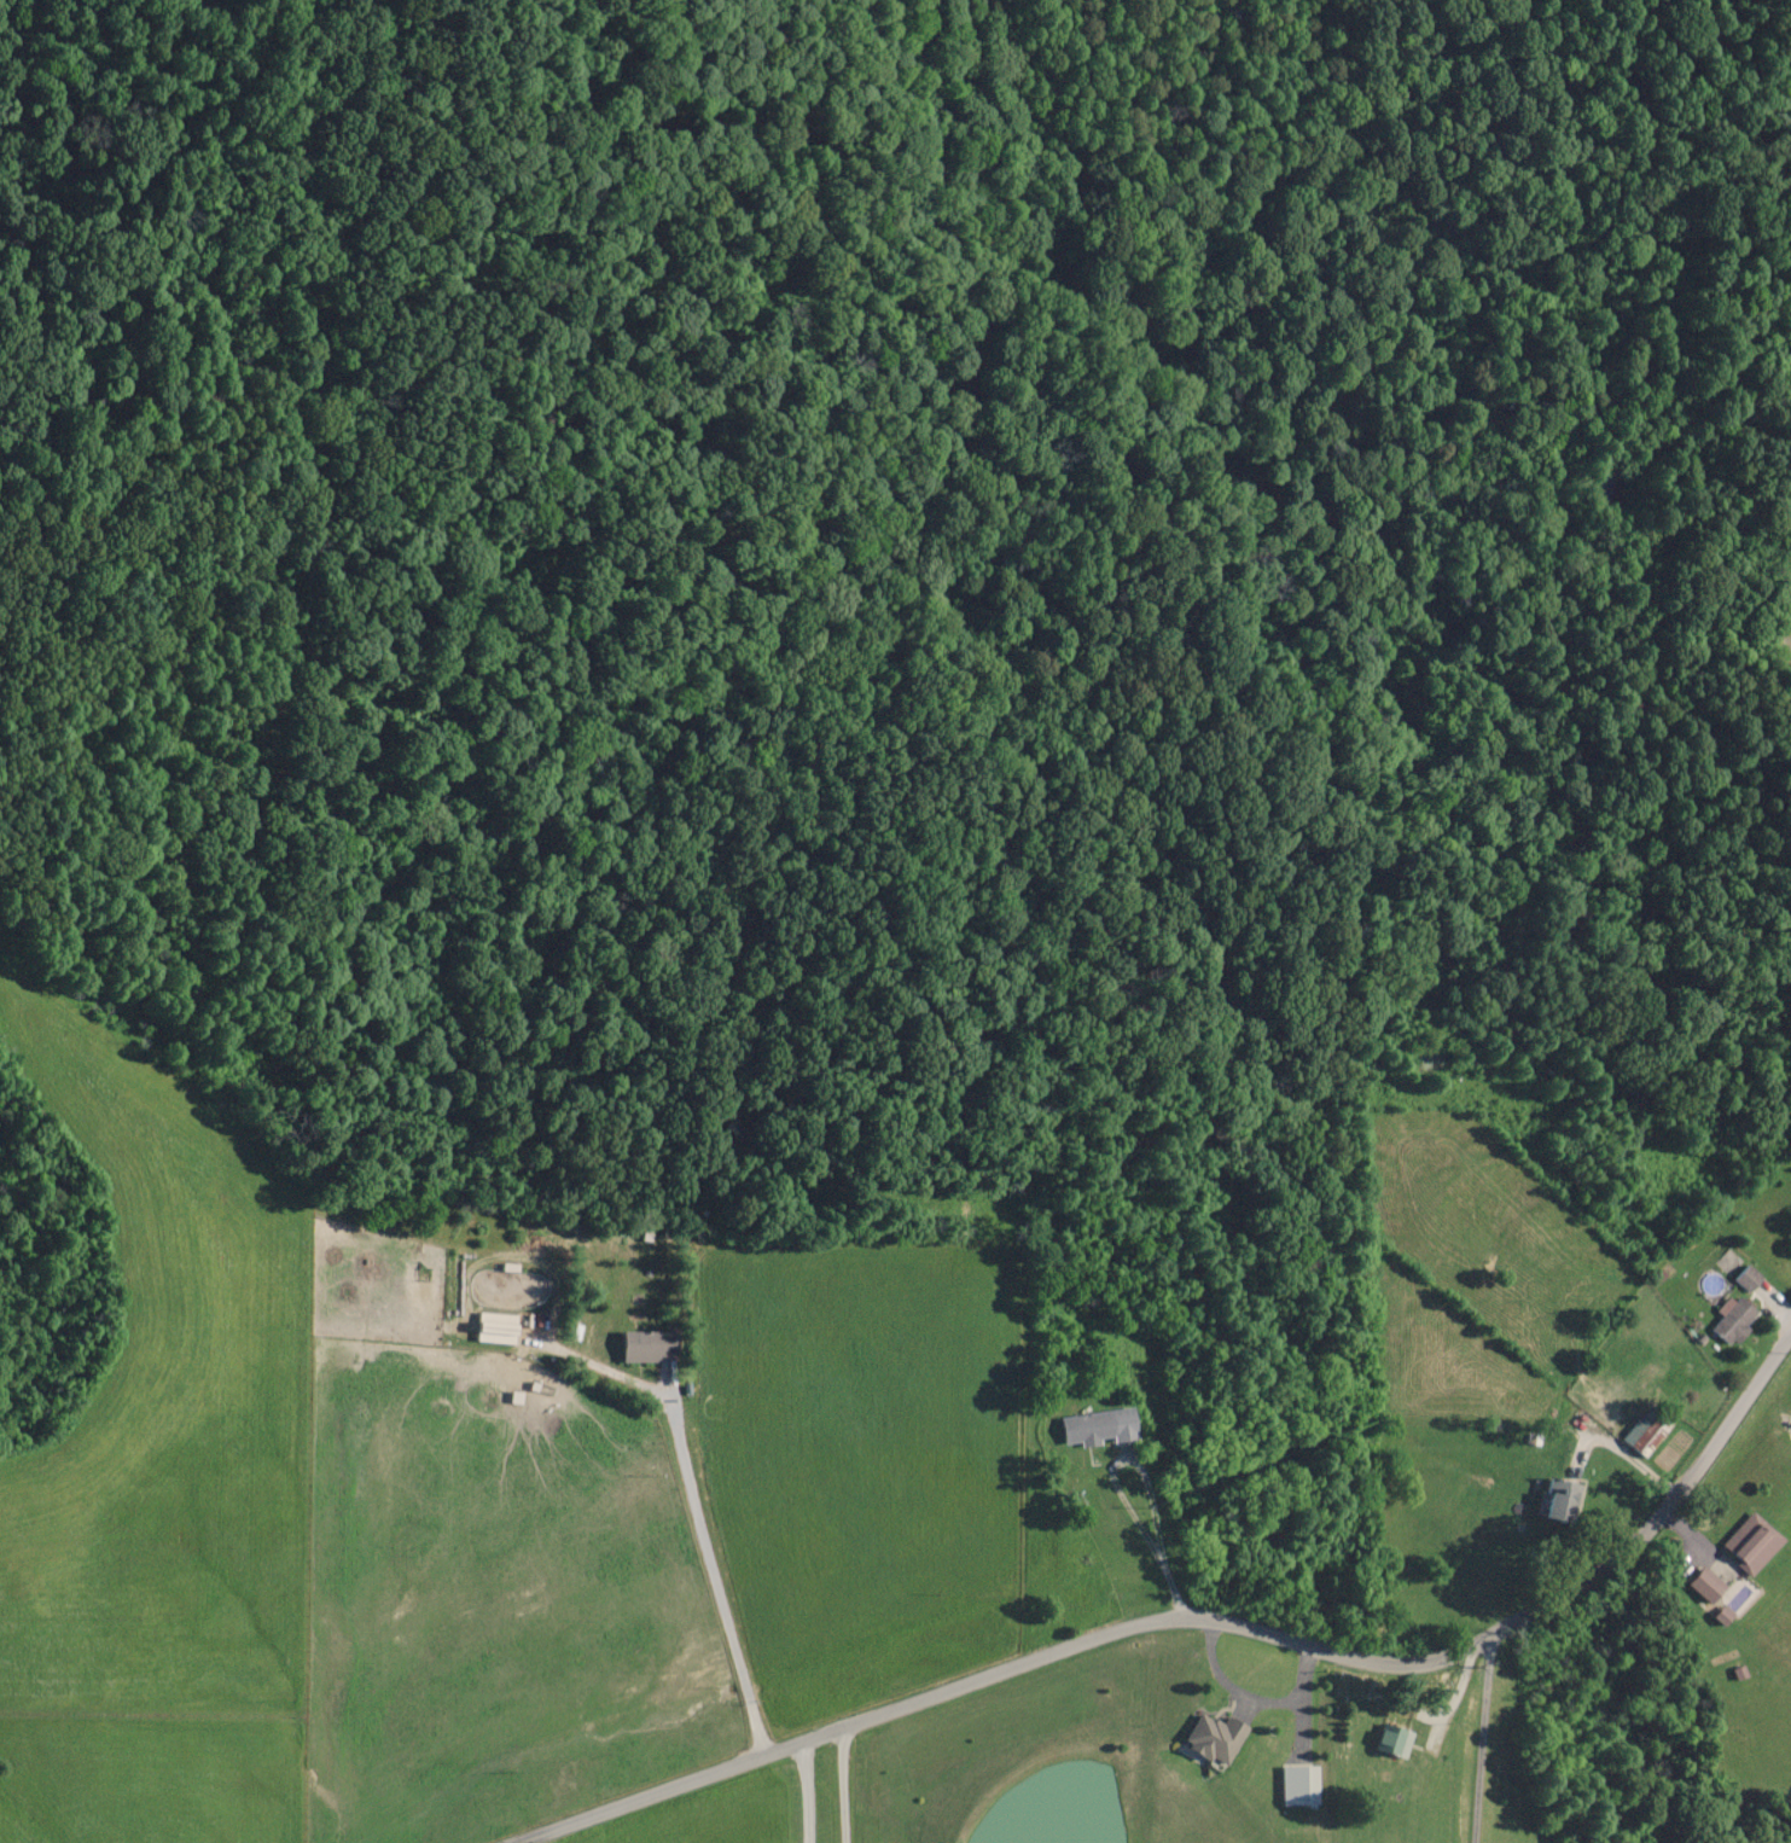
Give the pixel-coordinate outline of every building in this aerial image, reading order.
[(1732,1280),(1747,1295),(1762,1280),(1747,1265),(1732,1280)] [(1759,1318),(1740,1298),(1711,1328),(1730,1347),(1759,1318)] [(476,1343),(515,1345),(517,1315),(478,1313),(476,1343)] [(676,1361),(676,1332),(622,1332),(622,1361),(676,1361)] [(1673,1424),(1650,1405),(1621,1440),(1644,1459),(1673,1424)] [(1060,1417),(1064,1447),(1100,1443),(1099,1440),(1111,1439),(1112,1447),(1137,1444),(1133,1409),(1060,1417)] [(1537,1517),(1571,1525),(1581,1486),(1548,1477),(1537,1517)] [(1752,1577),(1785,1542),(1753,1512),(1720,1547),(1752,1577)] [(1726,1589),(1705,1567),(1687,1584),(1709,1606),(1726,1589)] [(1247,1727),(1227,1717),(1223,1725),(1198,1713),(1182,1747),(1226,1769),(1247,1727)] [(1413,1733),(1382,1724),(1374,1752),(1405,1761),(1413,1733)] [(1281,1805),(1316,1805),(1316,1767),(1281,1767),(1281,1805)]
